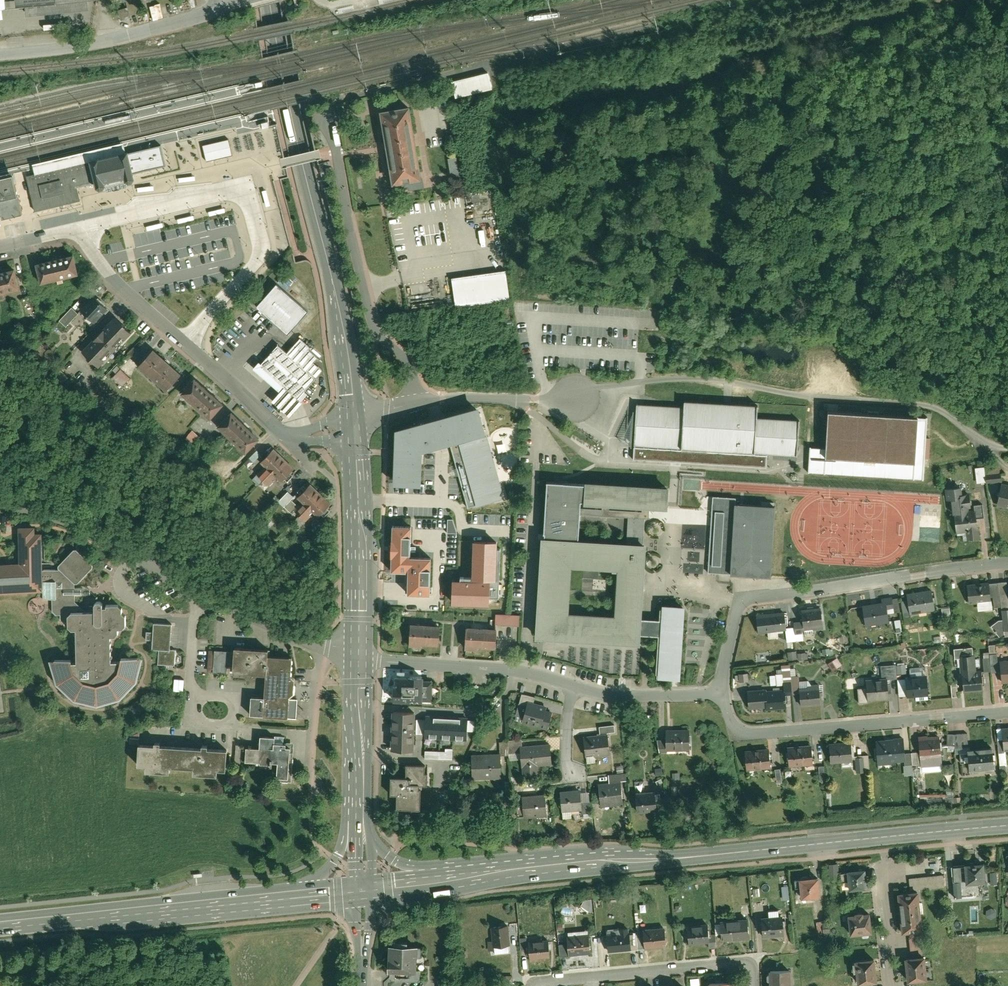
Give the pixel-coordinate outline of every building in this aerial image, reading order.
[(2,16),(1,5),(10,5),(10,0),(0,0),(0,16),(2,16)] [(15,4),(23,3),(24,14),(87,8),(86,0),(15,0),(15,4)] [(491,89),(487,72),(450,80),(454,98),(491,89)] [(425,180),(412,103),(377,110),(389,186),(425,180)] [(105,120),(106,123),(129,118),(128,115),(105,120)] [(204,144),(207,160),(233,154),(230,138),(204,144)] [(32,163),(35,174),(108,156),(126,152),(124,141),(32,163)] [(161,145),(128,153),(128,151),(126,152),(108,156),(35,174),(29,175),(26,176),(35,211),(80,200),(77,187),(96,183),(97,187),(99,190),(104,189),(106,187),(115,185),(126,182),(129,183),(132,182),(135,178),(133,173),(166,165),(161,145)] [(23,213),(13,174),(0,177),(0,209),(2,218),(23,213)] [(78,276),(72,253),(32,262),(37,285),(55,281),(57,286),(64,285),(63,279),(78,276)] [(14,263),(0,266),(0,292),(20,288),(14,263)] [(504,273),(451,281),(455,308),(508,300),(504,273)] [(257,306),(288,334),(296,326),(308,312),(277,284),(258,305),(257,306)] [(42,291),(32,293),(35,310),(45,308),(42,291)] [(92,326),(107,309),(91,295),(79,309),(87,316),(84,319),(92,326)] [(66,327),(78,313),(71,307),(59,321),(66,327)] [(98,368),(132,332),(113,314),(80,351),(98,368)] [(304,391),(322,369),(313,361),(317,356),(308,348),(311,345),(300,336),(287,351),(277,343),(261,362),(258,359),(252,366),(279,389),(278,390),(274,395),(271,399),(289,415),(292,411),(297,405),(307,393),(304,391)] [(164,391),(180,373),(152,347),(135,364),(164,391)] [(130,378),(120,368),(111,377),(121,387),(130,378)] [(209,418),(224,401),(194,374),(179,391),(209,418)] [(776,465),(777,452),(799,453),(800,418),(761,416),(762,401),(687,399),(687,408),(640,406),(638,460),(776,465)] [(927,411),(824,404),(824,449),(808,448),(808,473),(921,480),(927,411)] [(394,428),(393,482),(419,483),(420,454),(420,449),(450,440),(458,470),(468,507),(504,497),(487,435),(482,436),(481,433),(485,432),(477,405),(394,428)] [(243,450),(258,436),(231,407),(216,422),(243,450)] [(200,437),(191,430),(185,438),(193,445),(200,437)] [(293,466),(273,447),(269,451),(267,449),(261,454),(264,457),(258,462),(263,467),(256,474),(269,487),(277,479),(280,482),(284,477),(287,480),(293,474),(289,470),(293,466)] [(1000,483),(994,505),(1007,509),(1007,483),(1001,482),(1000,472),(986,473),(986,484),(1000,483)] [(658,633),(655,676),(681,678),(685,605),(660,604),(659,615),(638,614),(645,517),(648,517),(649,503),(666,504),(667,487),(547,479),(537,634),(637,641),(637,632),(658,633)] [(330,501),(310,482),(306,486),(304,484),(298,489),(300,492),(295,497),(299,502),(293,509),(306,522),(313,514),(316,517),(321,512),(324,515),(330,509),(326,505),(330,501)] [(970,493),(962,493),(961,484),(946,487),(947,500),(952,499),(953,514),(956,519),(957,536),(963,536),(963,541),(979,540),(977,517),(983,516),(982,503),(975,504),(976,509),(971,509),(970,493)] [(293,496),(287,491),(277,501),(283,506),(293,496)] [(735,496),(711,495),(707,573),(731,574),(731,572),(771,575),(775,502),(735,500),(735,496)] [(453,518),(448,518),(447,531),(458,532),(453,518)] [(18,591),(42,589),(41,538),(41,530),(34,530),(34,523),(17,524),(17,561),(0,562),(0,592),(18,591)] [(411,525),(392,525),(391,570),(408,571),(407,590),(430,590),(431,551),(410,551),(411,525)] [(142,655),(120,653),(119,658),(109,659),(109,637),(114,637),(117,634),(117,630),(121,629),(125,625),(125,613),(121,609),(121,605),(117,602),(105,602),(105,604),(101,604),(101,601),(99,598),(95,598),(93,600),(93,608),(81,608),(74,601),(73,595),(83,595),(83,587),(73,587),(73,584),(76,584),(93,565),(75,548),(57,566),(57,569),(48,570),(48,564),(44,564),(44,538),(41,538),(42,589),(42,599),(51,599),(51,611),(55,616),(59,615),(59,620),(63,623),(67,623),(67,628),(70,631),(75,631),(76,660),(71,660),(70,654),(48,656),(54,680),(73,698),(96,703),(118,696),(134,680),(139,665),(142,655)] [(496,540),(473,540),(473,578),(451,578),(451,603),(488,604),(489,597),(498,597),(499,547),(496,547),(496,540)] [(1006,581),(998,582),(1001,607),(1002,619),(1002,624),(1003,630),(1005,630),(1005,636),(1007,635),(1007,597),(1006,581)] [(994,608),(1001,607),(998,582),(986,583),(986,582),(967,584),(969,603),(977,603),(978,609),(983,608),(983,607),(986,607),(986,608),(991,607),(990,597),(993,597),(994,608)] [(932,588),(906,591),(907,600),(900,601),(902,615),(935,611),(932,588)] [(893,609),(891,595),(881,597),(881,600),(863,603),(866,625),(889,622),(888,610),(893,609)] [(949,605),(940,607),(941,619),(951,617),(949,605)] [(821,607),(801,608),(802,621),(793,621),(793,628),(794,634),(803,633),(803,630),(823,628),(821,607)] [(793,628),(786,628),(784,611),(755,614),(757,634),(785,631),(787,643),(795,642),(794,634),(793,628)] [(519,615),(496,613),(495,623),(501,623),(501,625),(506,626),(506,624),(512,624),(512,626),(518,626),(519,615)] [(439,621),(410,619),(408,645),(420,646),(421,643),(438,644),(439,621)] [(1000,637),(1003,634),(1003,630),(1002,624),(1002,619),(998,619),(991,625),(994,629),(997,629),(997,633),(1000,637)] [(156,664),(174,665),(175,650),(169,650),(171,623),(153,621),(152,632),(145,631),(144,640),(152,641),(151,650),(157,651),(156,664)] [(495,627),(467,625),(465,648),(476,648),(477,646),(493,647),(495,627)] [(231,672),(265,674),(264,697),(251,696),(249,715),(263,716),(263,718),(286,719),(287,715),(292,715),(293,700),(288,700),(288,695),(292,692),(293,684),(293,678),(289,675),(290,655),(267,653),(267,647),(233,645),(232,651),(207,649),(205,675),(225,676),(226,665),(232,665),(231,672)] [(983,673),(976,673),(975,657),(973,657),(973,647),(954,648),(955,658),(960,658),(961,674),(963,674),(964,693),(983,692),(983,673)] [(990,671),(989,653),(982,653),(983,672),(990,671)] [(1001,672),(1002,682),(1007,682),(1007,658),(1001,658),(1001,661),(997,661),(996,653),(989,653),(990,671),(990,673),(1001,672)] [(835,659),(827,665),(833,672),(841,665),(835,659)] [(854,672),(853,661),(844,661),(845,673),(854,672)] [(784,685),(784,688),(766,690),(765,687),(747,689),(749,708),(766,707),(766,709),(786,708),(784,695),(792,694),(790,676),(789,664),(782,664),(783,673),(771,674),(772,684),(775,684),(776,686),(784,685)] [(865,678),(866,687),(858,688),(859,703),(867,702),(867,700),(889,699),(888,679),(897,678),(897,675),(896,666),(896,664),(880,665),(881,677),(865,678)] [(896,666),(897,675),(904,674),(904,665),(896,666)] [(395,683),(394,699),(432,701),(432,679),(422,679),(422,672),(397,671),(397,683),(395,683)] [(738,674),(738,683),(749,682),(748,673),(738,674)] [(913,675),(905,676),(907,698),(928,697),(926,674),(918,675),(918,673),(913,673),(913,675)] [(790,676),(792,694),(799,694),(800,707),(820,705),(818,683),(810,684),(808,680),(798,681),(798,675),(790,676)] [(184,690),(184,678),(174,678),(174,690),(184,690)] [(522,717),(521,723),(547,731),(553,710),(545,708),(545,705),(533,701),(534,696),(521,693),(515,715),(522,717)] [(391,709),(390,750),(413,751),(414,709),(391,709)] [(471,720),(465,720),(464,740),(477,740),(478,722),(483,722),(483,711),(471,710),(471,720)] [(465,718),(428,716),(427,738),(464,740),(465,720),(465,718)] [(598,727),(599,734),(614,732),(613,725),(598,727)] [(1005,751),(1007,751),(1007,727),(1001,727),(1002,740),(997,740),(999,768),(1003,769),(1006,768),(1005,751)] [(666,739),(659,740),(660,753),(666,753),(666,750),(688,750),(689,728),(666,728),(666,739)] [(955,752),(968,752),(969,772),(994,770),(992,746),(968,747),(967,733),(954,734),(955,752)] [(585,758),(610,755),(608,734),(582,737),(585,758)] [(288,778),(290,745),(285,745),(285,741),(273,740),(273,736),(259,735),(258,747),(244,746),(244,759),(259,760),(259,763),(269,764),(269,756),(272,756),(272,761),(277,761),(276,777),(288,778)] [(938,735),(917,737),(920,766),(941,764),(938,735)] [(902,737),(875,739),(876,747),(873,747),(873,758),(877,758),(877,765),(891,764),(890,762),(904,761),(903,754),(902,737)] [(224,771),(225,746),(207,745),(207,741),(201,741),(200,744),(159,742),(159,738),(152,738),(152,741),(146,741),(137,740),(135,765),(144,765),(143,770),(167,772),(167,767),(192,768),(192,773),(215,775),(215,770),(224,771)] [(852,741),(829,743),(830,763),(853,762),(854,776),(869,775),(868,755),(853,756),(852,741)] [(538,766),(551,765),(550,744),(519,745),(521,776),(538,775),(538,766)] [(811,744),(787,746),(788,751),(785,751),(786,762),(789,762),(789,767),(812,765),(811,744)] [(425,758),(453,759),(453,748),(446,748),(446,750),(425,750),(425,758)] [(768,748),(744,749),(745,755),(742,755),(743,766),(745,766),(746,771),(770,769),(768,748)] [(499,753),(470,754),(471,780),(481,780),(481,782),(500,781),(499,753)] [(917,753),(903,754),(904,761),(905,776),(918,775),(917,753)] [(405,775),(389,775),(389,793),(395,794),(395,807),(419,808),(420,787),(418,787),(419,784),(427,784),(427,772),(424,772),(424,767),(424,763),(405,763),(405,775)] [(944,773),(953,772),(953,764),(943,764),(944,773)] [(599,783),(600,807),(623,805),(621,779),(626,779),(625,774),(609,775),(610,782),(599,783)] [(579,788),(559,790),(561,812),(581,810),(581,813),(590,812),(589,791),(579,792),(579,788)] [(637,813),(644,812),(644,809),(649,808),(650,812),(656,811),(655,796),(659,795),(659,789),(635,791),(637,813)] [(546,817),(544,793),(521,795),(522,804),(515,805),(516,816),(523,816),(523,819),(546,817)] [(985,881),(984,860),(965,861),(965,865),(951,866),(952,882),(985,881)] [(848,868),(848,871),(839,872),(838,864),(829,865),(831,880),(850,878),(851,888),(868,886),(866,866),(848,868)] [(809,897),(820,896),(817,874),(799,876),(799,879),(794,880),(795,888),(800,888),(801,898),(802,898),(802,903),(810,902),(809,897)] [(907,878),(908,890),(919,889),(943,887),(942,875),(907,878)] [(908,931),(919,930),(922,930),(919,889),(908,890),(898,891),(901,931),(908,931)] [(592,898),(583,899),(584,909),(593,908),(592,898)] [(872,932),(870,910),(863,911),(863,909),(854,910),(854,912),(847,913),(850,935),(872,932)] [(760,917),(762,938),(783,936),(782,915),(760,917)] [(721,941),(748,939),(746,918),(720,920),(720,923),(713,923),(714,936),(721,935),(721,941)] [(822,921),(814,922),(816,936),(823,935),(822,921)] [(686,924),(688,943),(707,942),(707,949),(715,948),(714,939),(709,940),(707,922),(686,924)] [(508,925),(491,926),(493,947),(510,945),(508,925)] [(638,936),(637,932),(629,932),(629,926),(621,926),(622,931),(608,932),(610,950),(639,948),(638,936)] [(645,935),(638,936),(639,948),(665,946),(665,941),(667,940),(666,926),(644,928),(645,935)] [(908,931),(910,954),(921,953),(919,930),(908,931)] [(559,957),(590,955),(588,933),(566,935),(566,943),(558,943),(559,957)] [(549,938),(528,940),(530,958),(550,956),(549,938)] [(390,974),(395,974),(395,979),(420,979),(420,969),(419,969),(418,943),(389,944),(390,974)] [(927,979),(925,952),(921,953),(910,954),(905,954),(907,981),(927,979)] [(875,955),(855,957),(855,963),(850,964),(852,976),(857,975),(857,984),(878,982),(875,955)] [(770,985),(792,985),(791,968),(769,969),(770,985)]
